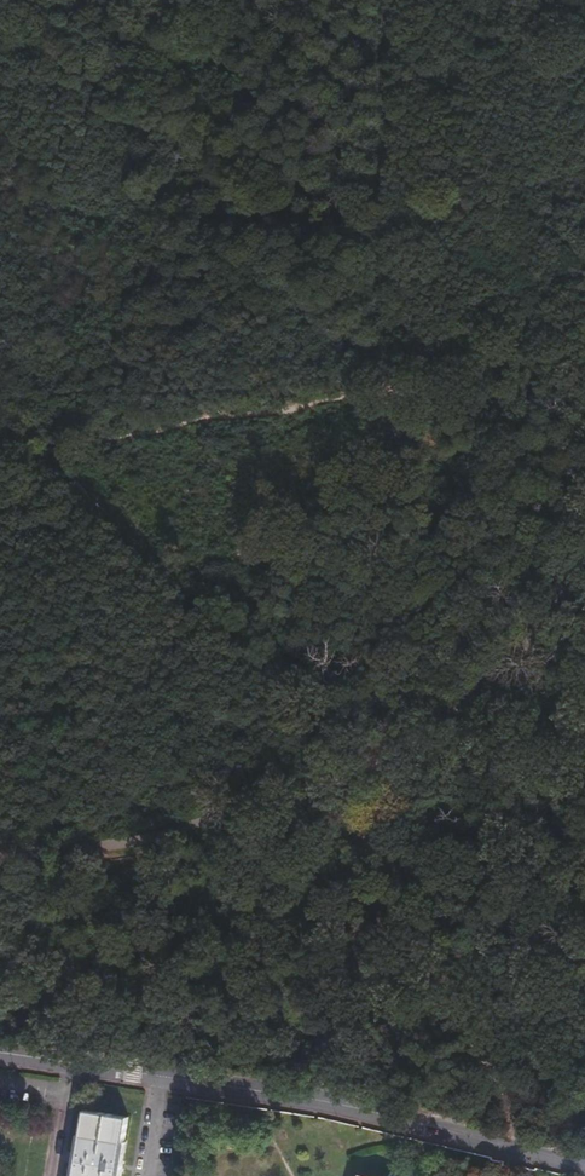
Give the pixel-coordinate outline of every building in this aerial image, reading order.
[(80,1175),(122,1175),(132,1117),(91,1109),(80,1175)]
